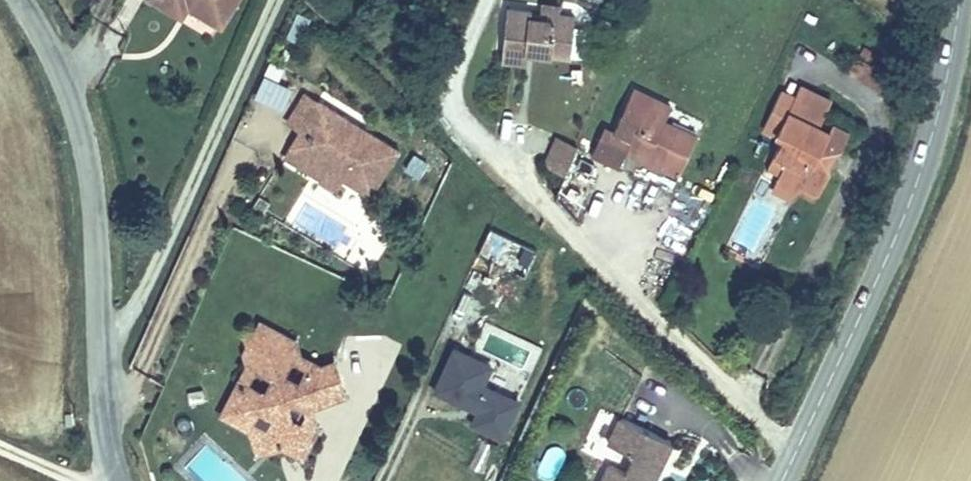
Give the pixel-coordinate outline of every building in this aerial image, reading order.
[(555,6),(555,0),(538,0),(536,15),(525,15),(526,5),(503,4),(494,56),(521,60),(523,50),(565,56),(572,22),(554,18),(555,6)] [(575,9),(555,6),(554,18),(572,22),(575,9)] [(781,187),(799,194),(804,182),(823,191),(834,163),(829,160),(840,141),(844,142),(851,125),(833,117),(830,127),(818,121),(830,96),(799,82),(791,100),(778,129),(786,133),(774,158),(785,163),(779,176),(776,183),(781,187)] [(636,145),(634,149),(679,170),(697,132),(664,117),(672,101),(634,83),(626,101),(629,102),(624,113),(621,112),(613,127),(604,123),(592,149),(619,161),(626,146),(628,142),(636,145)] [(778,129),(791,100),(775,93),(757,131),(773,138),(778,129)] [(305,95),(288,126),(300,134),(318,103),(305,95)] [(624,113),(629,102),(626,101),(621,112),(624,113)] [(344,182),(372,198),(400,151),(370,133),(366,141),(355,134),(360,127),(318,103),(300,134),(309,139),(300,156),(344,182)] [(360,127),(355,134),(366,141),(370,133),(360,127)] [(300,134),(285,160),(339,191),(344,182),(300,156),(309,139),(300,134)] [(561,171),(573,144),(554,135),(542,161),(561,171)] [(768,171),(779,176),(785,163),(774,158),(768,171)] [(796,203),(799,194),(781,187),(777,196),(796,203)] [(526,275),(537,245),(489,226),(477,256),(526,275)] [(277,448),(282,451),(294,422),(290,420),(295,408),(340,392),(330,364),(299,375),(295,386),(282,380),(294,356),(292,346),(254,328),(247,338),(235,345),(237,360),(233,361),(233,373),(255,384),(254,393),(237,387),(226,391),(213,420),(246,433),(265,428),(277,432),(277,448)] [(505,437),(521,394),(485,381),(494,357),(451,342),(432,393),(474,408),(468,423),(505,437)] [(175,417),(189,407),(185,396),(168,405),(175,417)] [(680,443),(629,421),(617,448),(642,457),(635,474),(620,468),(614,480),(664,480),(680,443)] [(294,422),(282,451),(295,458),(311,428),(294,422)] [(252,455),(277,448),(277,432),(265,428),(246,433),(252,455)]
